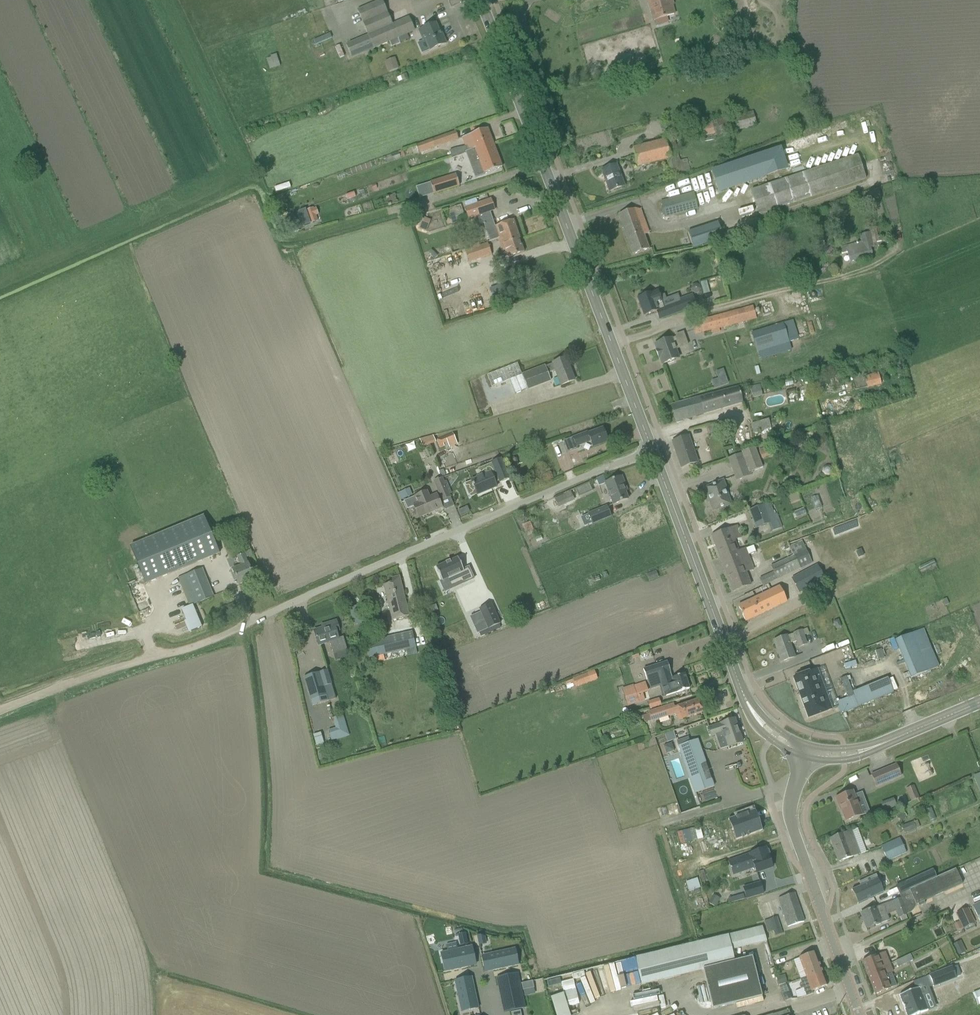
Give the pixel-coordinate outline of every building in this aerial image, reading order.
[(654,21),(656,20),(668,17),(674,15),(671,5),(673,5),(672,0),(648,0),(654,21)] [(346,45),(352,57),(374,48),(375,49),(390,42),(392,47),(410,39),(408,34),(415,31),(409,19),(393,26),(382,1),(358,12),(368,35),(346,45)] [(423,35),(430,51),(446,44),(442,34),(441,35),(436,23),(419,31),(421,36),(422,36),(421,36),(423,35)] [(330,29),(312,38),(317,46),(334,38),(330,29)] [(271,57),(267,58),(270,69),(280,66),(277,54),(271,56),(271,57)] [(389,62),(386,63),(389,72),(398,69),(397,66),(393,68),(390,64),(389,62)] [(699,125),(702,137),(715,134),(716,136),(757,125),(754,111),(699,125)] [(487,129),(462,138),(465,147),(467,152),(476,149),(475,147),(480,145),(483,148),(493,145),(487,129)] [(416,145),(419,154),(459,139),(456,131),(416,145)] [(666,161),(669,177),(683,173),(675,139),(633,149),(638,168),(666,161)] [(476,149),(467,152),(471,164),(480,161),(485,174),(485,173),(502,167),(493,145),(483,148),(480,145),(475,147),(476,149)] [(786,146),(717,172),(726,195),(794,169),(786,146)] [(403,150),(391,154),(391,155),(393,161),(401,158),(401,157),(405,156),(403,150)] [(858,155),(751,190),(759,215),(866,180),(858,155)] [(602,171),(610,191),(625,185),(618,165),(602,171)] [(430,183),(434,195),(459,187),(455,175),(430,183)] [(863,193),(865,200),(874,197),(875,198),(881,196),(878,188),(863,193)] [(661,202),(666,218),(698,209),(694,193),(661,202)] [(465,209),(469,219),(477,216),(490,212),(495,210),(491,200),(465,209)] [(306,210),(311,223),(318,221),(317,217),(316,215),(319,215),(316,207),(314,208),(313,208),(306,210)] [(628,211),(618,215),(633,255),(642,252),(648,250),(650,249),(645,235),(635,209),(628,211)] [(417,225),(427,229),(431,221),(420,216),(417,225)] [(509,235),(511,242),(520,239),(514,220),(504,224),(495,226),(494,226),(497,234),(489,237),(490,241),(498,238),(509,235)] [(688,232),(694,248),(723,239),(718,222),(688,232)] [(874,247),(891,243),(889,236),(879,239),(876,228),(870,230),(870,232),(860,234),(863,242),(840,248),(842,254),(847,252),(851,264),(856,262),(855,260),(873,255),(871,247),(874,246),(874,247)] [(840,230),(832,232),(834,244),(843,243),(840,230)] [(502,240),(508,258),(514,256),(524,253),(519,239),(520,239),(511,242),(509,235),(498,238),(499,241),(502,240)] [(465,251),(469,263),(492,255),(488,243),(479,246),(479,244),(472,246),(473,248),(465,251)] [(693,285),(691,289),(693,292),(696,294),(700,292),(702,289),(700,286),(697,284),(693,285)] [(503,285),(490,289),(493,300),(507,296),(503,285)] [(656,311),(659,320),(697,305),(693,295),(680,299),(681,302),(664,308),(658,291),(638,299),(645,316),(656,311)] [(692,322),(695,334),(756,318),(753,306),(692,322)] [(752,332),(758,352),(799,340),(793,320),(752,332)] [(660,358),(662,364),(667,363),(667,364),(674,362),(674,360),(678,358),(675,350),(688,345),(683,332),(675,335),(676,337),(671,339),(655,345),(657,351),(656,351),(659,359),(660,358)] [(545,366),(522,375),(528,389),(551,380),(549,374),(556,371),(561,385),(574,381),(566,359),(553,364),(545,367),(545,366)] [(518,364),(488,376),(492,387),(510,380),(515,394),(527,389),(528,389),(522,375),(518,364)] [(711,380),(713,387),(728,384),(724,368),(716,370),(718,378),(711,380)] [(878,372),(865,376),(868,388),(881,384),(878,372)] [(759,385),(750,387),(751,393),(752,394),(761,391),(759,385)] [(672,405),(676,422),(686,420),(710,412),(710,413),(742,403),(738,388),(681,403),(672,405)] [(753,424),(756,433),(772,428),(769,418),(753,424)] [(706,427),(707,435),(728,430),(726,423),(706,427)] [(564,441),(563,441),(567,453),(569,452),(577,449),(576,446),(590,441),(593,447),(608,442),(603,428),(594,432),(588,434),(587,432),(573,438),(564,441)] [(452,433),(436,439),(440,448),(444,447),(443,444),(447,443),(449,448),(457,445),(452,433)] [(421,439),(425,446),(430,443),(427,436),(421,439)] [(672,442),(681,468),(698,463),(695,453),(689,436),(681,438),(672,442)] [(729,459),(737,481),(752,476),(751,472),(763,468),(755,447),(741,452),(742,455),(729,459)] [(760,451),(763,458),(771,455),(768,448),(760,451)] [(471,481),(464,484),(470,498),(497,486),(494,481),(498,479),(500,483),(510,478),(501,459),(491,463),(492,464),(483,468),(486,474),(475,479),(471,481)] [(823,468),(822,472),(825,476),(829,476),(832,474),(833,470),(830,466),(826,465),(823,468)] [(605,483),(614,505),(628,499),(623,486),(625,485),(622,477),(605,483)] [(434,481),(442,500),(450,497),(445,485),(446,484),(444,479),(443,479),(442,478),(434,481)] [(710,502),(713,511),(730,505),(724,490),(726,489),(723,480),(712,484),(712,485),(704,488),(708,497),(709,496),(711,502),(710,502)] [(577,488),(579,493),(589,489),(587,484),(577,488)] [(412,496),(409,488),(397,493),(401,501),(412,496)] [(429,498),(426,492),(413,497),(414,498),(404,501),(408,509),(414,507),(419,518),(442,508),(436,494),(429,498)] [(557,499),(560,505),(564,503),(564,505),(574,500),(571,494),(570,495),(569,493),(557,499)] [(768,525),(771,532),(782,527),(777,515),(776,515),(771,503),(750,512),(757,529),(768,525)] [(588,514),(593,525),(612,517),(607,506),(588,514)] [(203,517),(129,547),(146,585),(219,554),(203,517)] [(712,536),(720,558),(738,551),(735,541),(741,538),(737,526),(712,536)] [(794,556),(799,568),(812,561),(802,541),(790,547),(791,548),(794,556)] [(738,551),(720,558),(733,592),(742,588),(751,585),(746,572),(754,569),(749,555),(746,549),(746,548),(738,551)] [(854,553),(858,560),(865,557),(861,549),(854,553)] [(232,571),(230,572),(234,581),(236,580),(239,585),(254,579),(250,569),(244,555),(238,557),(242,566),(232,570),(232,571)] [(760,579),(763,586),(799,568),(794,556),(771,566),(774,572),(760,579)] [(458,558),(436,568),(442,581),(449,578),(452,586),(463,581),(464,583),(473,579),(468,568),(463,570),(458,558)] [(920,567),(922,571),(936,564),(934,560),(920,567)] [(800,593),(826,579),(818,565),(792,579),(800,593)] [(213,597),(201,567),(178,577),(190,606),(213,597)] [(656,571),(646,575),(649,582),(659,578),(656,571)] [(390,612),(392,620),(409,616),(402,587),(399,577),(392,579),(393,583),(384,585),(388,601),(390,612)] [(747,602),(738,606),(746,622),(755,617),(772,609),(787,602),(780,587),(765,594),(747,602)] [(234,603),(225,607),(228,614),(237,610),(234,603)] [(436,604),(426,609),(429,615),(439,611),(436,604)] [(475,627),(474,628),(477,634),(488,629),(500,624),(491,604),(479,609),(481,613),(485,623),(475,627)] [(349,612),(353,626),(363,623),(359,609),(349,612)] [(330,642),(333,655),(348,650),(344,637),(338,639),(336,631),(339,631),(337,622),(325,625),(326,628),(314,631),(319,645),(330,642)] [(896,640),(912,679),(940,667),(923,628),(896,640)] [(442,635),(446,647),(460,642),(456,630),(442,635)] [(774,641),(782,662),(795,657),(790,644),(796,642),(799,648),(808,644),(803,630),(793,633),(793,634),(774,641)] [(366,643),(370,659),(417,648),(413,632),(366,643)] [(862,663),(878,658),(874,646),(858,652),(862,663)] [(667,662),(644,669),(647,680),(662,675),(665,685),(660,687),(664,697),(689,689),(685,674),(672,678),(667,662)] [(808,718),(832,710),(817,669),(803,674),(801,673),(796,675),(795,677),(793,678),(808,718)] [(327,670),(304,677),(313,706),(336,699),(327,670)] [(576,688),(591,682),(588,674),(573,679),(576,688)] [(836,703),(841,715),(894,692),(888,678),(853,693),(846,677),(841,679),(848,698),(836,703)] [(648,692),(645,682),(633,686),(635,691),(624,695),(627,704),(638,700),(637,696),(643,694),(648,692)] [(648,703),(649,708),(661,705),(659,699),(648,703)] [(648,712),(652,722),(676,714),(678,721),(702,713),(698,700),(675,707),(674,703),(648,712)] [(339,716),(333,718),(339,739),(349,736),(345,721),(341,723),(339,716)] [(715,735),(720,750),(742,743),(735,719),(709,728),(711,737),(715,735)] [(676,740),(673,731),(664,734),(667,743),(676,740)] [(714,787),(698,740),(691,742),(689,737),(677,741),(695,793),(714,787)] [(871,775),(876,787),(901,776),(896,765),(871,775)] [(904,793),(908,803),(919,798),(914,786),(906,789),(907,792),(904,793)] [(853,791),(835,798),(839,807),(840,812),(842,811),(846,822),(869,813),(864,800),(857,802),(853,791)] [(884,810),(896,806),(893,799),(881,803),(884,810)] [(921,805),(910,809),(910,810),(912,813),(914,812),(915,813),(924,810),(921,805)] [(755,810),(728,820),(730,820),(733,830),(732,830),(732,831),(733,830),(737,839),(735,840),(736,840),(762,831),(762,830),(761,831),(758,822),(759,821),(758,821),(754,811),(755,811),(755,810)] [(904,812),(899,817),(902,821),(908,816),(904,812)] [(914,822),(902,826),(904,834),(917,830),(916,829),(920,827),(918,821),(914,823),(914,822)] [(701,828),(678,831),(679,843),(703,840),(701,828)] [(831,839),(839,862),(866,852),(858,829),(831,839)] [(881,846),(887,860),(906,852),(900,838),(881,846)] [(728,862),(733,874),(754,866),(756,873),(770,868),(772,868),(771,865),(768,856),(770,854),(768,850),(766,850),(766,848),(728,862)] [(933,869),(906,882),(909,889),(936,877),(933,869)] [(876,907),(861,913),(863,917),(864,921),(867,928),(876,925),(877,926),(880,924),(880,923),(882,923),(879,914),(887,912),(896,908),(899,917),(907,914),(910,913),(912,912),(913,910),(915,908),(915,907),(916,905),(918,904),(919,907),(925,904),(924,901),(962,884),(956,870),(953,871),(939,877),(900,894),(901,898),(883,905),(876,907)] [(704,871),(698,872),(701,883),(707,881),(704,871)] [(860,886),(851,890),(852,891),(853,890),(859,903),(858,904),(858,905),(884,893),(883,892),(882,893),(882,891),(883,890),(876,875),(859,883),(860,886)] [(689,891),(701,887),(698,877),(686,881),(689,891)] [(760,883),(743,888),(746,899),(763,893),(760,883)] [(778,899),(788,928),(804,922),(794,893),(778,899)] [(743,894),(730,898),(731,903),(745,899),(743,894)] [(713,895),(708,903),(715,907),(720,899),(713,895)] [(957,923),(960,930),(962,929),(963,929),(964,928),(974,924),(975,923),(968,908),(956,914),(960,922),(957,923)] [(764,922),(768,933),(773,931),(775,936),(782,933),(777,917),(764,922)] [(694,943),(635,958),(641,982),(642,986),(704,971),(713,1009),(762,997),(753,957),(735,961),(732,951),(766,942),(763,927),(699,942),(694,943)] [(465,933),(458,935),(460,946),(468,944),(465,933)] [(485,938),(477,936),(479,946),(486,944),(485,938)] [(953,945),(958,957),(966,953),(960,941),(953,945)] [(485,967),(493,965),(494,971),(520,965),(516,948),(495,953),(496,955),(483,958),(485,967)] [(448,964),(444,965),(446,974),(466,970),(465,966),(473,964),(471,954),(467,955),(466,949),(455,952),(455,953),(446,956),(448,964)] [(806,977),(807,980),(823,974),(815,952),(799,958),(806,977)] [(862,961),(868,976),(883,970),(882,968),(890,964),(885,952),(877,955),(862,961)] [(909,955),(897,961),(899,966),(912,960),(909,955)] [(868,976),(875,995),(891,989),(885,974),(893,971),(890,964),(882,968),(883,970),(868,976)] [(952,967),(929,975),(933,987),(956,978),(952,967)] [(498,978),(506,1012),(528,1008),(520,973),(498,978)] [(576,974),(552,977),(553,989),(577,986),(576,974)] [(804,988),(807,996),(813,994),(812,992),(827,986),(823,974),(807,980),(806,977),(800,980),(802,984),(800,985),(801,989),(804,988)] [(777,977),(780,986),(787,984),(785,975),(777,977)] [(469,980),(452,984),(455,1001),(457,1000),(459,1008),(466,1007),(467,1014),(476,1012),(469,980)] [(617,988),(619,993),(640,986),(639,981),(617,988)] [(779,987),(785,1002),(792,999),(786,984),(779,987)] [(899,995),(907,1014),(917,1014),(928,1011),(923,996),(929,994),(926,985),(899,995)] [(550,997),(556,1014),(570,1014),(563,992),(550,997)]
